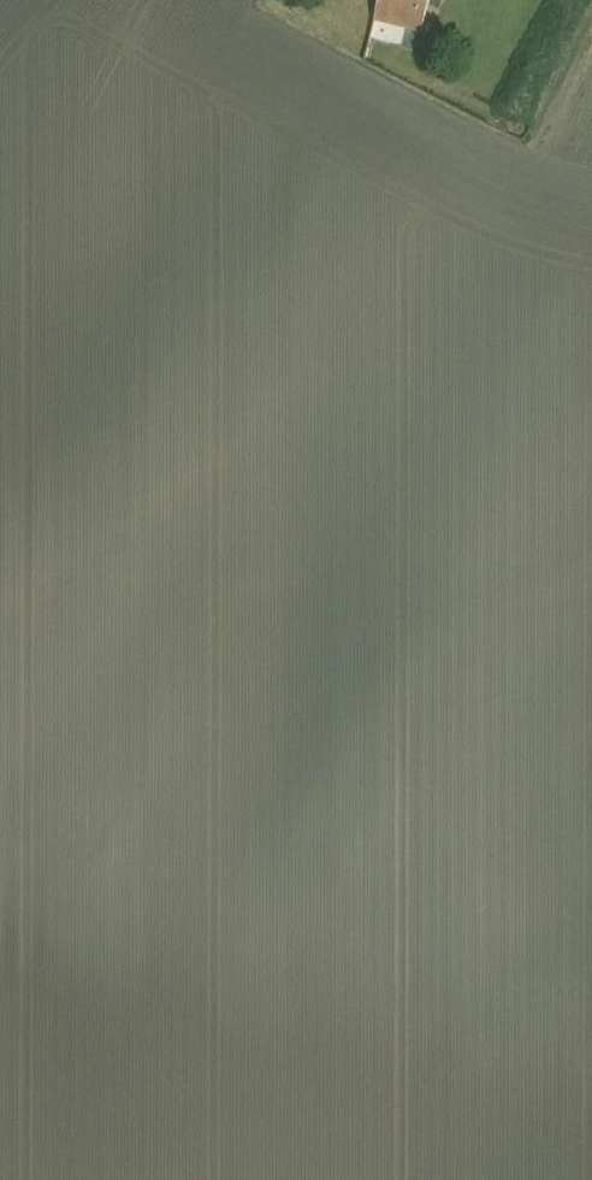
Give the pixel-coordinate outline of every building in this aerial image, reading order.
[(371,17),(422,31),(430,0),(376,0),(371,17)]
